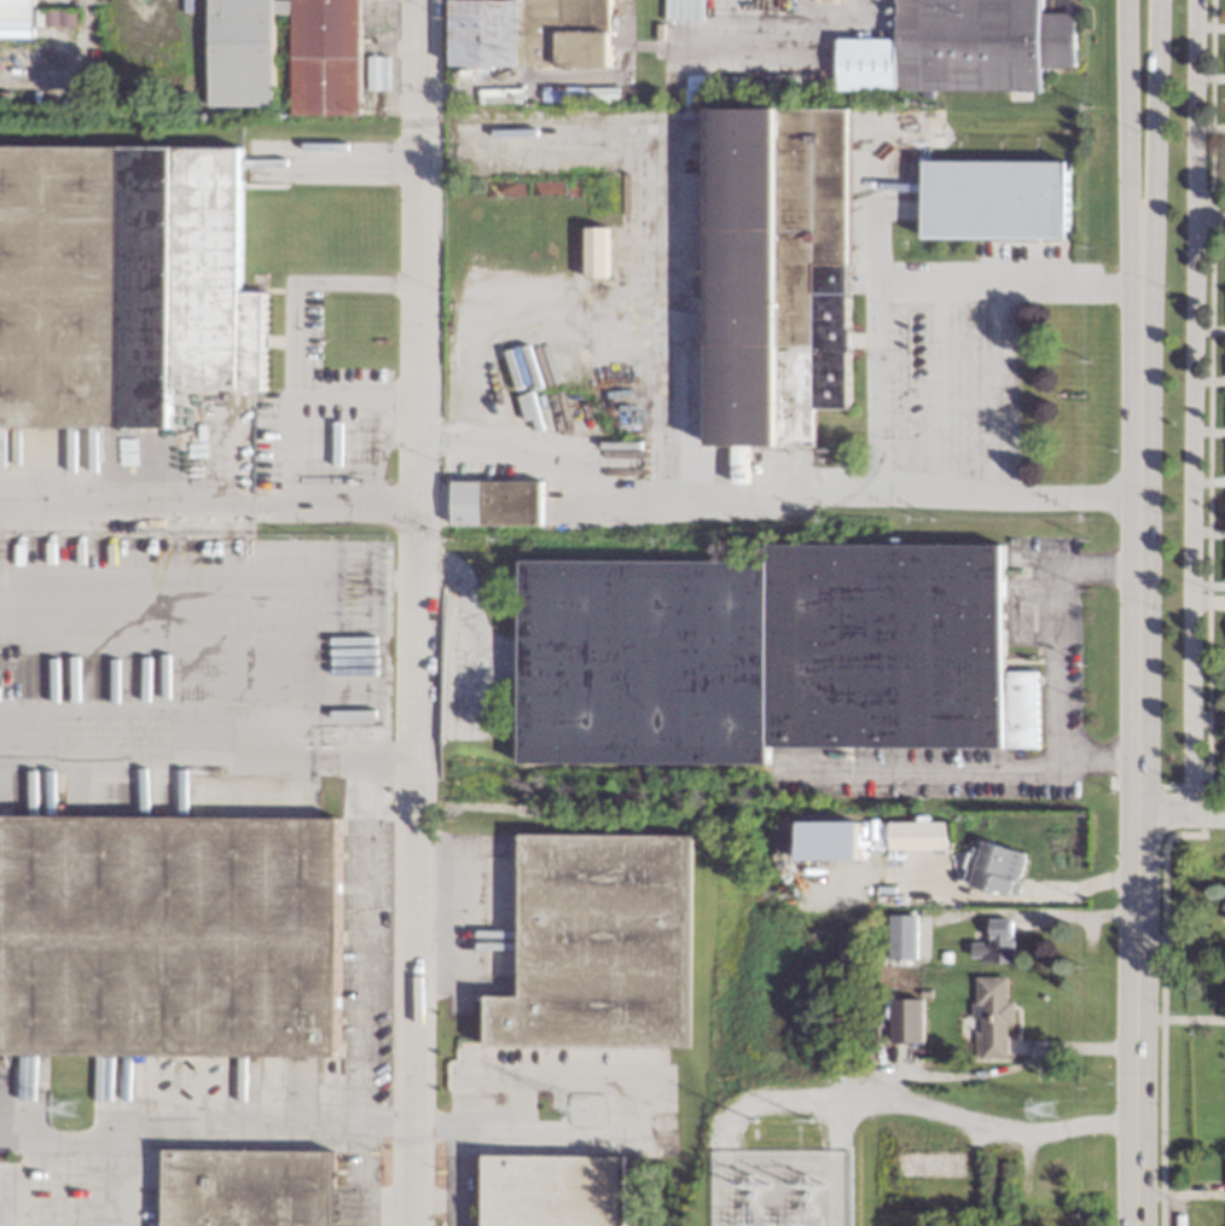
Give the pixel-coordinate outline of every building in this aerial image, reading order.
[(35,17),(0,17),(0,0),(35,0),(35,17)] [(210,105),(211,0),(360,0),(360,114),(292,114),(292,13),(274,13),(274,105),(210,105)] [(451,64),(452,0),(615,0),(614,66),(451,64)] [(899,36),(899,0),(1041,0),(1041,11),(1075,11),(1076,66),(1040,66),(1040,89),(1030,89),(1030,98),(1014,98),(1014,88),(933,88),(933,95),(922,95),(922,88),(840,88),(840,36),(899,36)] [(54,29),(40,29),(40,12),(54,12),(54,29)] [(70,29),(57,29),(57,12),(70,12),(70,29)] [(387,56),(367,56),(367,89),(387,89),(387,56)] [(92,87),(77,87),(76,70),(91,69),(92,87)] [(722,86),(714,86),(714,77),(722,77),(722,86)] [(95,103),(77,104),(77,88),(94,87),(95,103)] [(783,108),(850,108),(850,325),(852,325),(852,350),(849,350),(849,407),(815,407),(815,445),(749,445),(749,482),(732,482),(733,443),(710,443),(710,295),(693,295),(693,275),(712,275),(712,105),(783,105),(783,108)] [(173,425),(0,425),(0,145),(243,146),(242,291),(266,291),(266,294),(267,294),(267,387),(265,387),(265,389),(173,388),(173,425)] [(1070,236),(925,234),(925,157),(1070,158),(1070,236)] [(608,277),(587,277),(587,225),(608,225),(608,277)] [(541,524),(453,524),(453,495),(453,478),(541,478),(541,524)] [(332,550),(321,550),(321,540),(332,540),(332,550)] [(523,761),(524,560),(772,562),(773,545),(1004,545),(1004,672),(1038,672),(1038,748),(772,746),(772,762),(523,761)] [(343,655),(319,655),(319,592),(343,592),(343,655)] [(930,820),(947,820),(947,848),(892,848),(892,842),(879,842),(879,821),(892,821),(892,820),(919,820),(919,814),(930,814),(930,820)] [(337,1056),(0,1052),(0,816),(341,819),(337,1056)] [(862,821),(803,821),(803,860),(863,859),(862,821)] [(522,833),(689,836),(686,1048),(486,1046),(486,995),(521,995),(522,833)] [(1014,847),(1004,873),(1004,879),(1014,879),(1015,895),(992,895),(991,873),(986,871),(987,867),(977,865),(987,837),(1014,847)] [(905,918),(905,929),(896,929),(896,917),(905,918)] [(1016,960),(983,960),(983,954),(974,954),(974,941),(989,941),(989,917),(1016,917),(1016,960)] [(1009,1000),(1016,999),(1017,1023),(1009,1023),(1009,1057),(983,1057),(983,1054),(976,1054),(976,1029),(983,1029),(983,1017),(974,1017),(973,1000),(979,1000),(977,975),(1008,975),(1009,1000)] [(924,1039),(894,1039),(894,995),(925,995),(924,1039)] [(1021,1152),(1003,1154),(1002,1141),(1020,1140),(1021,1152)] [(1000,1154),(991,1154),(991,1144),(1000,1144),(1000,1154)] [(336,1149),(335,1225),(167,1225),(168,1147),(336,1149)] [(966,1178),(902,1178),(902,1147),(966,1147),(966,1178)] [(848,1150),(848,1225),(711,1225),(710,1150),(725,1150),(837,1150),(848,1150)] [(621,1154),(620,1225),(484,1225),(484,1152),(621,1154)]
